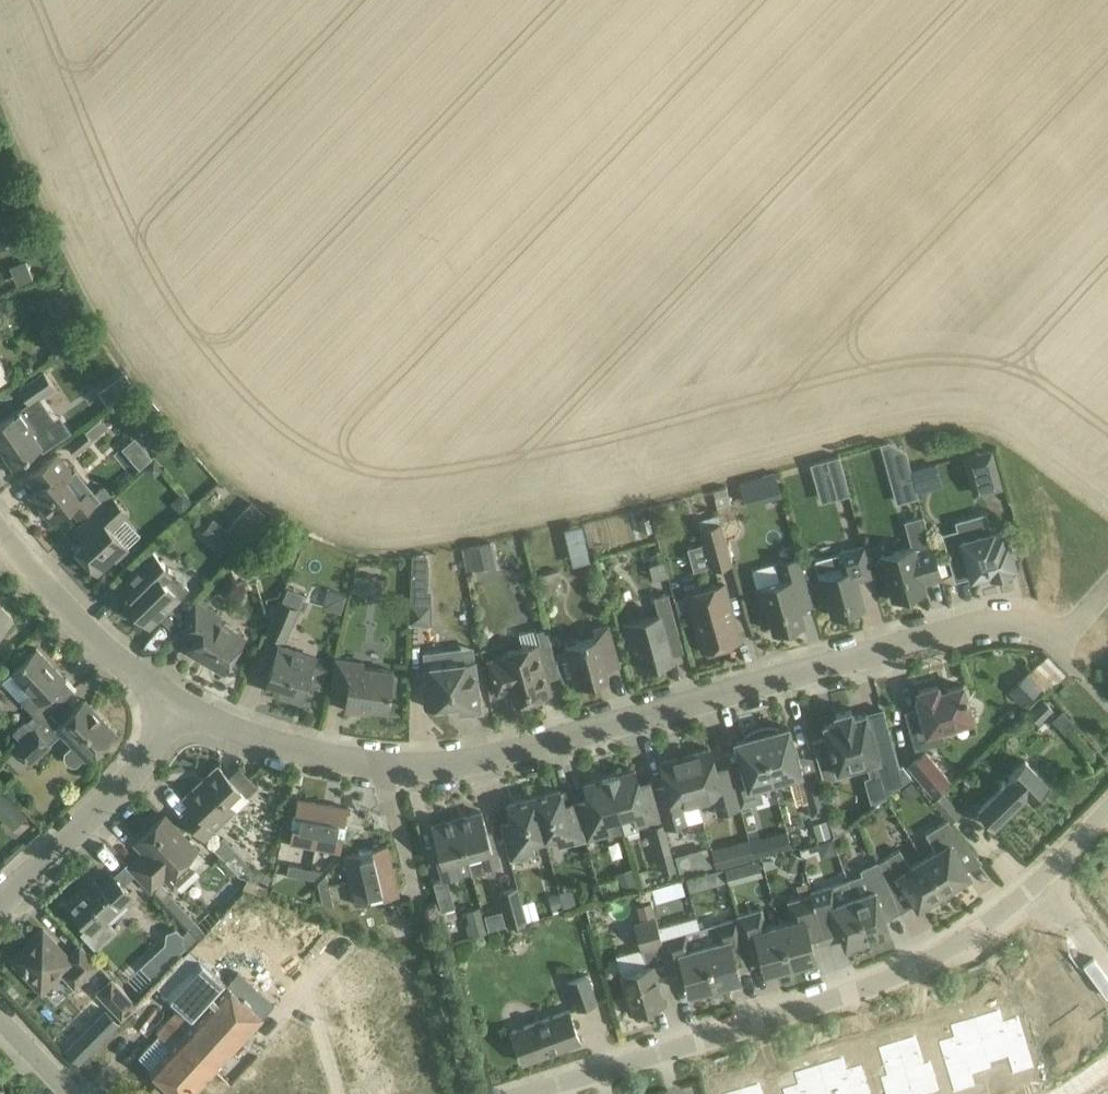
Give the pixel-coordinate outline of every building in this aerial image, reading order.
[(0,225),(0,247),(15,241),(7,222),(0,225)] [(62,336),(50,344),(58,356),(70,348),(62,336)] [(11,378),(0,357),(0,384),(11,378)] [(44,372),(19,389),(29,402),(29,403),(40,396),(54,387),(44,372)] [(125,372),(98,391),(108,405),(135,387),(125,372)] [(0,422),(0,446),(13,466),(31,453),(40,447),(42,450),(65,434),(54,417),(40,396),(29,403),(29,402),(21,407),(3,420),(0,422)] [(102,418),(86,430),(92,439),(109,426),(102,418)] [(67,444),(76,454),(93,440),(92,439),(86,430),(85,429),(67,444)] [(889,441),(881,444),(891,481),(912,475),(906,451),(889,441)] [(991,451),(966,458),(976,493),(1000,486),(991,451)] [(58,453),(45,464),(28,478),(37,489),(33,491),(41,501),(38,504),(52,521),(70,507),(78,518),(101,499),(92,488),(81,497),(66,479),(74,473),(58,453)] [(839,456),(813,463),(818,480),(843,473),(839,456)] [(745,505),(782,495),(776,472),(739,481),(745,505)] [(111,494),(92,512),(102,523),(85,539),(75,548),(98,572),(114,558),(116,560),(129,548),(111,529),(129,513),(111,494)] [(75,528),(85,539),(102,523),(92,512),(75,528)] [(229,552),(241,537),(213,516),(202,530),(229,552)] [(926,589),(925,585),(924,582),(941,578),(924,516),(906,521),(913,546),(880,555),(881,559),(878,560),(882,575),(885,574),(892,598),(897,597),(898,601),(911,598),(909,593),(926,589)] [(732,562),(722,523),(700,529),(711,568),(732,562)] [(985,523),(960,530),(944,534),(956,578),(972,574),(972,576),(991,571),(993,575),(1010,570),(1009,566),(1014,564),(1008,541),(1007,541),(1004,536),(999,533),(993,533),(993,532),(988,533),(985,523)] [(492,543),(469,548),(473,565),(496,561),(492,543)] [(796,545),(781,549),(784,560),(799,556),(796,545)] [(864,545),(839,552),(814,559),(825,601),(828,600),(833,614),(864,606),(857,579),(872,575),(864,545)] [(155,552),(120,585),(130,595),(125,601),(129,604),(150,626),(160,617),(169,608),(170,607),(185,593),(189,588),(175,574),(155,552)] [(412,556),(410,602),(431,602),(430,589),(427,589),(427,554),(412,556)] [(780,579),(756,585),(763,609),(767,608),(773,631),(805,622),(801,608),(813,605),(799,556),(784,560),(775,562),(780,579)] [(355,584),(376,586),(377,576),(356,574),(355,584)] [(740,640),(735,619),(724,583),(705,588),(703,582),(686,587),(688,593),(686,593),(702,650),(740,640)] [(322,604),(341,609),(346,591),(327,586),(322,604)] [(679,633),(668,592),(653,596),(657,613),(621,624),(627,642),(631,641),(639,668),(673,659),(666,636),(679,633)] [(286,640),(300,608),(280,599),(266,631),(286,640)] [(196,601),(189,613),(178,632),(193,640),(188,649),(225,670),(245,636),(218,620),(221,615),(196,601)] [(410,602),(410,623),(431,623),(431,602),(410,602)] [(11,619),(0,607),(0,629),(11,619)] [(169,608),(160,617),(172,630),(181,618),(173,610),(170,607),(169,608)] [(620,665),(608,623),(592,627),(594,636),(564,645),(565,648),(559,650),(560,653),(557,653),(557,663),(560,673),(566,682),(573,676),(576,686),(608,677),(606,668),(620,665)] [(512,689),(513,690),(516,702),(551,692),(547,677),(559,674),(546,627),(537,630),(536,628),(520,633),(524,648),(487,658),(497,693),(512,689)] [(318,655),(279,643),(265,688),(302,700),(307,684),(321,688),(327,667),(315,663),(318,655)] [(66,679),(37,647),(2,680),(41,721),(60,703),(51,693),(66,679)] [(428,682),(423,683),(424,685),(426,706),(460,702),(461,712),(480,710),(477,688),(474,661),(463,662),(461,649),(424,653),(426,667),(428,682)] [(1047,690),(1067,672),(1049,652),(1029,670),(1047,690)] [(370,713),(371,708),(389,710),(394,671),(363,666),(364,661),(336,658),(332,688),(347,690),(345,709),(370,713)] [(1012,686),(1028,703),(1043,688),(1027,671),(1012,686)] [(972,702),(969,703),(963,684),(940,691),(938,685),(918,690),(920,697),(917,697),(925,725),(910,730),(915,749),(931,745),(927,732),(973,719),(972,715),(975,714),(976,711),(974,704),(972,702)] [(85,699),(82,702),(55,727),(72,745),(65,752),(64,756),(65,760),(68,763),(72,765),(77,765),(85,757),(86,758),(115,731),(85,699)] [(828,736),(814,740),(824,780),(840,775),(839,770),(867,762),(871,776),(865,777),(872,804),(880,799),(908,778),(912,775),(902,764),(899,765),(892,738),(875,743),(867,712),(853,716),(851,709),(836,713),(838,720),(825,724),(828,736)] [(1062,709),(1052,720),(1066,734),(1076,724),(1062,709)] [(14,747),(33,729),(26,721),(14,733),(19,739),(13,745),(14,747)] [(774,780),(761,734),(759,726),(756,728),(753,730),(751,732),(748,735),(746,738),(736,741),(744,771),(732,775),(740,807),(763,800),(759,784),(774,780)] [(761,734),(774,780),(775,785),(792,781),(791,775),(801,773),(789,726),(779,729),(776,727),(772,726),(769,726),(765,726),(762,726),(759,726),(761,734)] [(49,746),(33,729),(14,747),(30,764),(49,746)] [(711,748),(685,755),(698,802),(713,798),(717,813),(740,807),(732,775),(729,766),(717,769),(711,748)] [(926,750),(908,765),(934,796),(952,781),(926,750)] [(663,823),(665,828),(688,821),(684,806),(698,802),(685,755),(660,762),(666,783),(653,787),(663,823)] [(1033,801),(1050,784),(1025,759),(1009,776),(1011,778),(978,810),(994,826),(1027,794),(1033,801)] [(192,805),(182,814),(204,837),(235,809),(228,801),(240,789),(218,765),(184,797),(192,805)] [(635,769),(609,776),(620,816),(625,834),(640,830),(638,824),(662,818),(652,780),(639,784),(635,769)] [(588,798),(576,801),(578,808),(586,839),(611,832),(608,819),(620,816),(609,776),(584,783),(588,798)] [(828,812),(819,778),(803,782),(812,816),(828,812)] [(0,790),(0,812),(13,823),(24,810),(0,789),(0,790)] [(561,846),(586,839),(578,808),(576,801),(563,805),(559,790),(534,796),(545,837),(557,833),(561,846)] [(532,840),(545,837),(534,796),(508,803),(512,818),(500,822),(510,860),(536,853),(532,840)] [(315,846),(323,803),(298,798),(290,842),(315,846)] [(323,803),(315,846),(340,851),(348,807),(323,803)] [(482,811),(457,818),(467,856),(472,874),(486,870),(485,868),(500,864),(493,840),(490,841),(482,811)] [(199,852),(165,815),(135,842),(144,852),(129,866),(151,890),(165,877),(174,888),(196,868),(189,861),(199,852)] [(454,859),(467,856),(457,818),(432,825),(440,854),(437,855),(444,879),(458,875),(454,859)] [(936,848),(923,856),(947,895),(960,886),(958,882),(970,874),(963,864),(978,855),(964,839),(947,819),(926,832),(936,848)] [(826,820),(813,824),(818,839),(831,836),(826,820)] [(663,823),(650,825),(659,855),(671,852),(665,828),(663,823)] [(753,844),(715,852),(717,863),(791,847),(788,830),(751,838),(753,844)] [(223,836),(212,847),(238,874),(249,863),(223,836)] [(350,879),(393,869),(387,844),(344,855),(350,879)] [(675,855),(680,873),(712,865),(707,847),(675,855)] [(900,849),(878,862),(897,905),(912,897),(918,906),(930,899),(933,903),(947,895),(923,856),(910,864),(900,849)] [(862,874),(847,879),(869,942),(872,941),(875,940),(877,939),(878,938),(880,937),(882,935),(882,934),(885,932),(890,930),(884,913),(897,905),(878,862),(877,861),(861,869),(862,874)] [(125,864),(114,875),(123,885),(135,875),(125,864)] [(309,878),(311,868),(289,864),(287,874),(309,878)] [(250,865),(246,872),(268,884),(272,876),(250,865)] [(723,867),(711,870),(715,884),(727,881),(723,867)] [(314,879),(322,870),(311,868),(309,878),(314,879)] [(632,868),(618,872),(623,890),(637,886),(632,868)] [(356,904),(399,894),(393,869),(350,879),(356,904)] [(134,896),(127,889),(123,885),(114,875),(112,873),(99,885),(95,880),(68,905),(87,926),(81,932),(96,948),(116,929),(109,920),(134,896)] [(319,887),(329,885),(326,873),(318,883),(319,887)] [(266,886),(247,878),(243,887),(262,895),(266,886)] [(828,885),(811,890),(825,942),(843,938),(846,945),(851,944),(852,944),(855,944),(860,944),(865,944),(869,942),(847,879),(834,883),(828,885)] [(665,884),(652,888),(656,902),(669,899),(665,884)] [(322,903),(334,907),(329,885),(319,887),(322,903)] [(510,926),(527,921),(517,887),(500,892),(510,926)] [(792,917),(779,921),(793,972),(794,972),(793,971),(795,971),(796,970),(797,970),(798,969),(799,968),(800,968),(800,967),(801,967),(802,966),(802,965),(803,964),(804,963),(805,962),(805,961),(816,958),(813,946),(825,942),(811,890),(810,890),(811,893),(788,900),(792,917)] [(761,907),(737,914),(750,963),(763,960),(766,972),(777,969),(778,969),(779,970),(780,970),(781,971),(783,971),(784,972),(785,972),(786,972),(788,972),(789,972),(790,972),(791,972),(792,972),(793,972),(779,921),(766,924),(761,907)] [(737,916),(699,927),(718,993),(723,990),(728,986),(732,981),(741,979),(738,970),(751,967),(750,963),(737,916)] [(663,943),(662,937),(656,918),(635,924),(642,949),(663,943)] [(183,945),(186,947),(187,948),(197,938),(188,929),(184,932),(176,927),(166,931),(164,942),(165,943),(174,950),(183,945)] [(711,993),(718,993),(699,927),(662,937),(663,943),(676,988),(688,984),(691,993),(699,990),(705,993),(711,993)] [(15,960),(12,957),(11,958),(44,993),(63,976),(75,989),(101,964),(80,942),(67,954),(43,929),(29,941),(32,944),(15,960)] [(189,949),(157,984),(180,1006),(157,1031),(161,1035),(153,1043),(152,1041),(139,1055),(152,1067),(150,1069),(178,1093),(192,1093),(241,1041),(249,1048),(252,1045),(255,1032),(251,1029),(263,1016),(189,949)] [(664,1002),(653,964),(621,973),(632,1011),(664,1002)] [(1055,971),(1052,967),(1030,982),(1043,1000),(1039,1004),(1051,1021),(1080,1000),(1091,1014),(1104,1005),(1087,980),(1074,989),(1063,973),(1062,973),(1059,968),(1055,971)] [(597,1002),(587,974),(568,981),(577,1008),(597,1002)] [(122,1019),(138,1004),(112,977),(96,992),(122,1019)] [(982,1013),(974,1015),(988,1059),(1006,1053),(1011,1069),(1033,1062),(1018,1015),(1005,1019),(1001,1007),(991,1010),(991,1011),(982,1013)] [(580,1041),(573,1021),(569,1010),(512,1031),(523,1062),(580,1041)] [(952,1036),(938,1040),(952,1087),(974,1080),(969,1064),(988,1059),(974,1015),(967,1017),(967,1018),(958,1021),(958,1020),(948,1023),(952,1036)] [(916,1032),(895,1038),(911,1089),(938,1081),(930,1058),(924,1060),(916,1032)] [(66,1050),(79,1063),(94,1047),(81,1035),(66,1050)] [(875,1044),(884,1072),(877,1074),(883,1093),(894,1093),(911,1089),(895,1038),(875,1044)] [(385,1051),(361,1058),(355,1039),(331,1046),(345,1093),(347,1093),(368,1087),(370,1093),(398,1093),(385,1051)] [(818,1062),(828,1093),(872,1093),(862,1063),(848,1067),(844,1054),(835,1057),(835,1058),(826,1061),(826,1060),(818,1062)] [(255,1064),(260,1077),(261,1077),(267,1093),(314,1093),(309,1078),(284,1087),(273,1057),(255,1064)] [(782,1087),(784,1093),(828,1093),(818,1062),(811,1065),(802,1068),(801,1068),(792,1070),(795,1083),(782,1087)] [(1095,1070),(1100,1080),(1107,1075),(1107,1065),(1107,1063),(1095,1070)] [(261,1077),(260,1077),(259,1076),(237,1083),(241,1093),(267,1093),(261,1077)] [(740,1086),(742,1093),(765,1093),(760,1079),(740,1086)] [(1069,1085),(1075,1093),(1084,1088),(1079,1079),(1069,1085)] [(1060,1090),(1062,1093),(1075,1093),(1069,1085),(1060,1090)] [(720,1092),(720,1093),(742,1093),(740,1086),(720,1092)]
